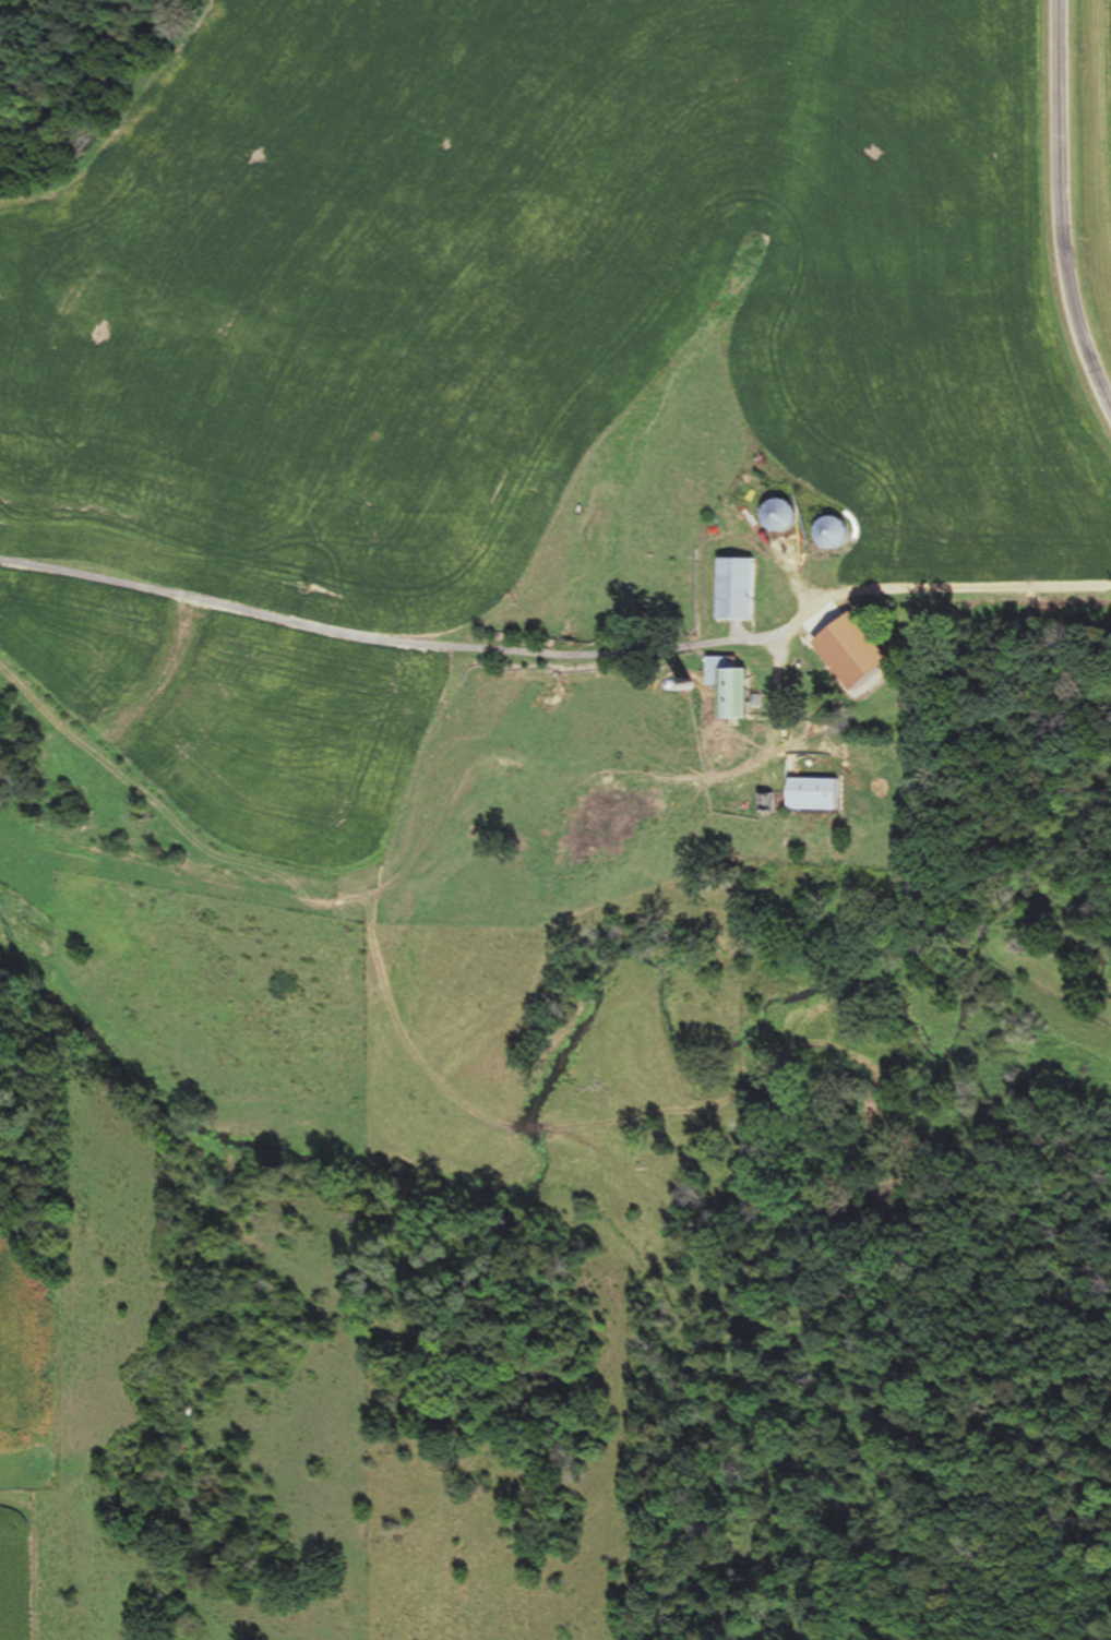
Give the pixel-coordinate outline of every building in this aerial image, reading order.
[(788,528),(788,502),(771,502),(771,528),(788,528)] [(757,620),(757,558),(719,558),(719,620),(757,620)] [(743,656),(712,656),(712,686),(725,686),(725,717),(756,717),(756,668),(743,668),(743,656)] [(791,810),(845,810),(845,779),(791,779),(791,810)]
